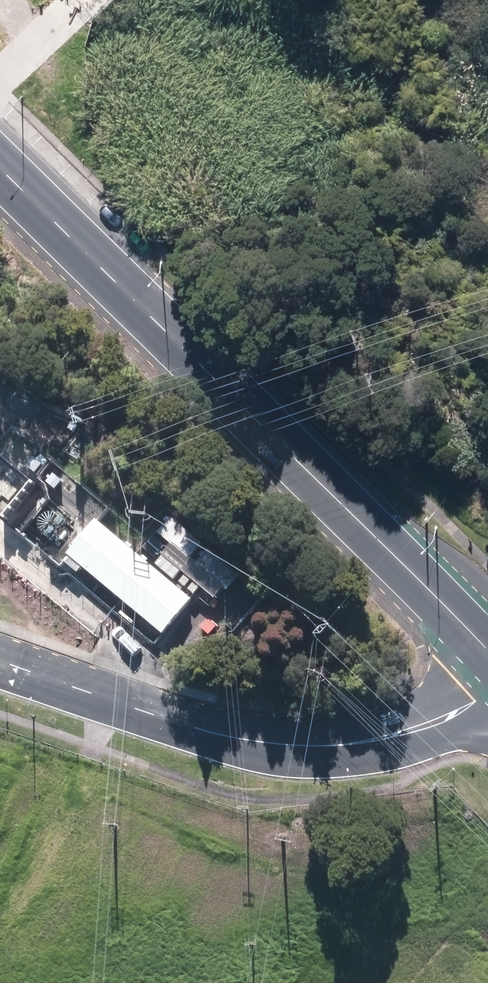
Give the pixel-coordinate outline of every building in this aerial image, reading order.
[(85,568),(164,636),(194,601),(99,520),(64,561),(79,574),(85,568)]
